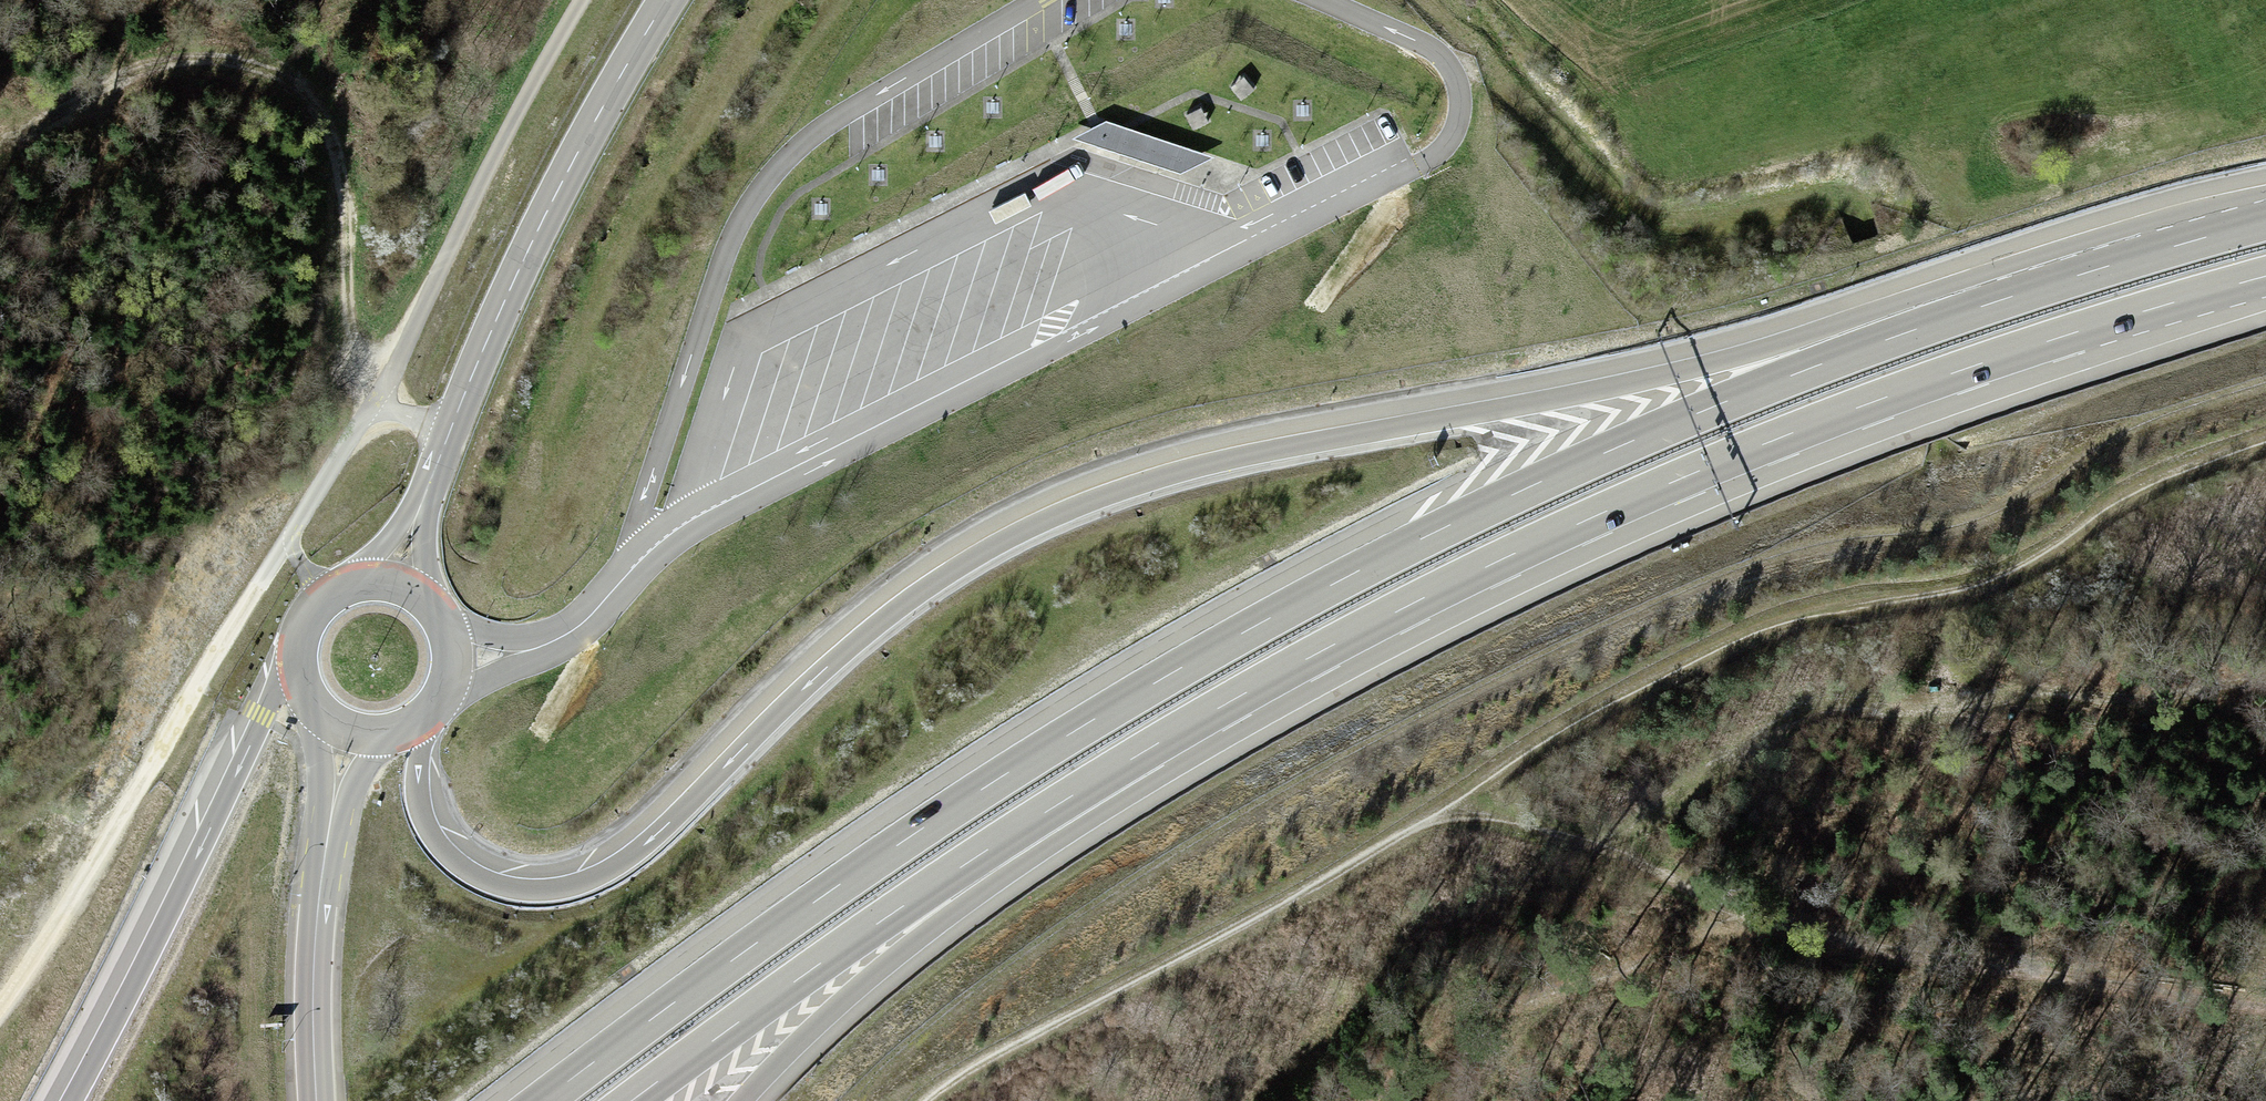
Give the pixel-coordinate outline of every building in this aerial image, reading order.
[(1076,140),(1183,174),(1213,160),(1108,123),(1076,140)]
